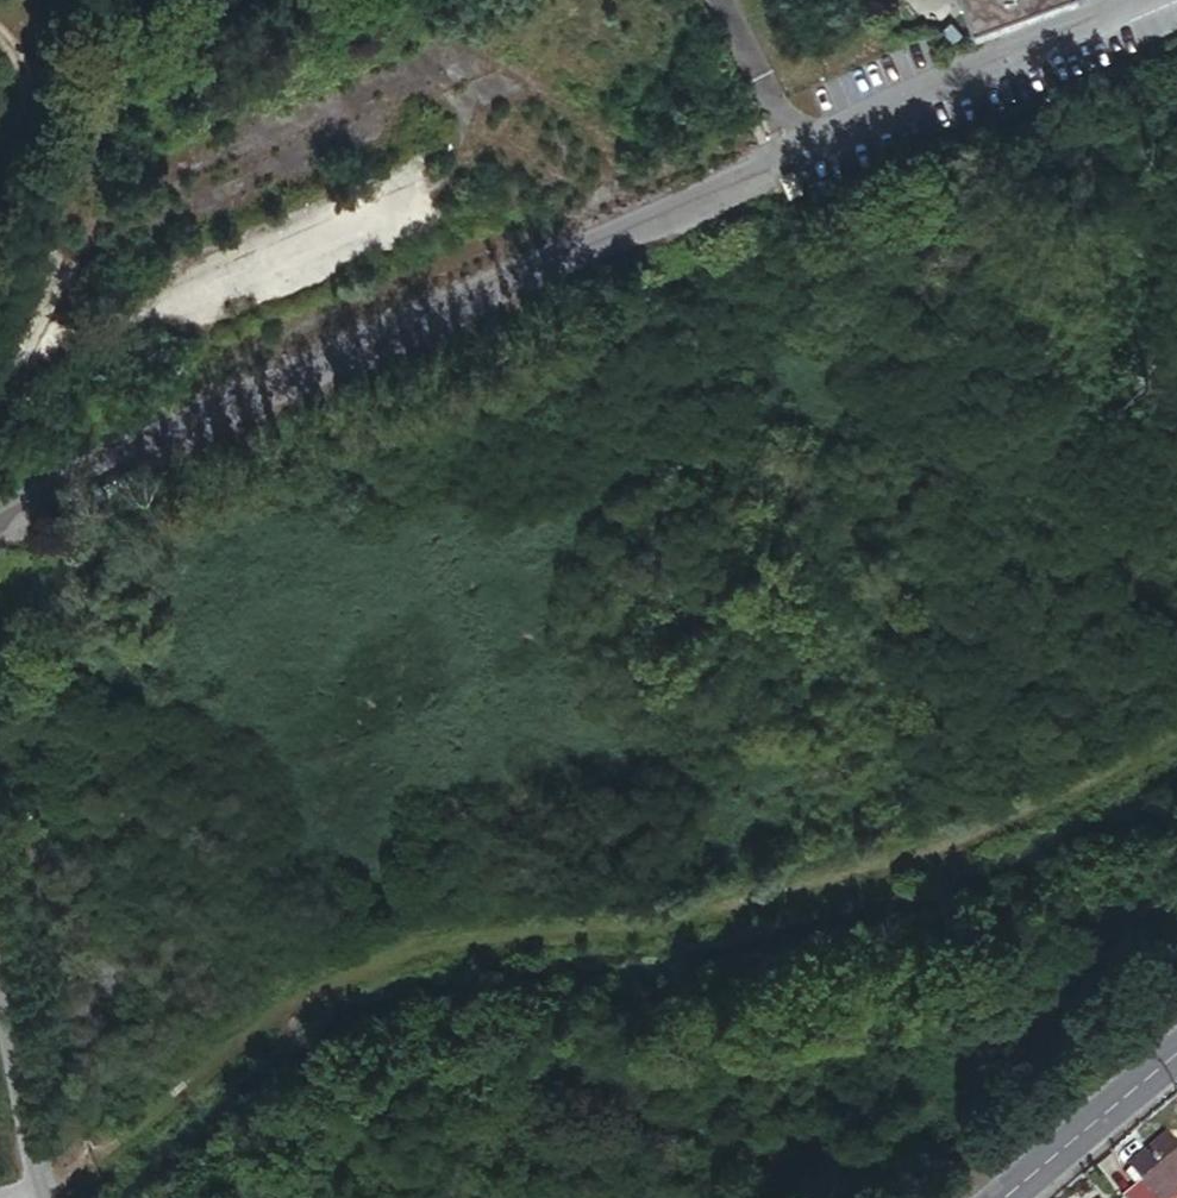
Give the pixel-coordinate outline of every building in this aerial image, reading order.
[(983,29),(1052,0),(971,0),(983,29)] [(1154,1197),(1176,1197),(1176,1149),(1139,1177),(1148,1189),(1154,1197)] [(1148,1189),(1136,1197),(1154,1197),(1148,1189)]
